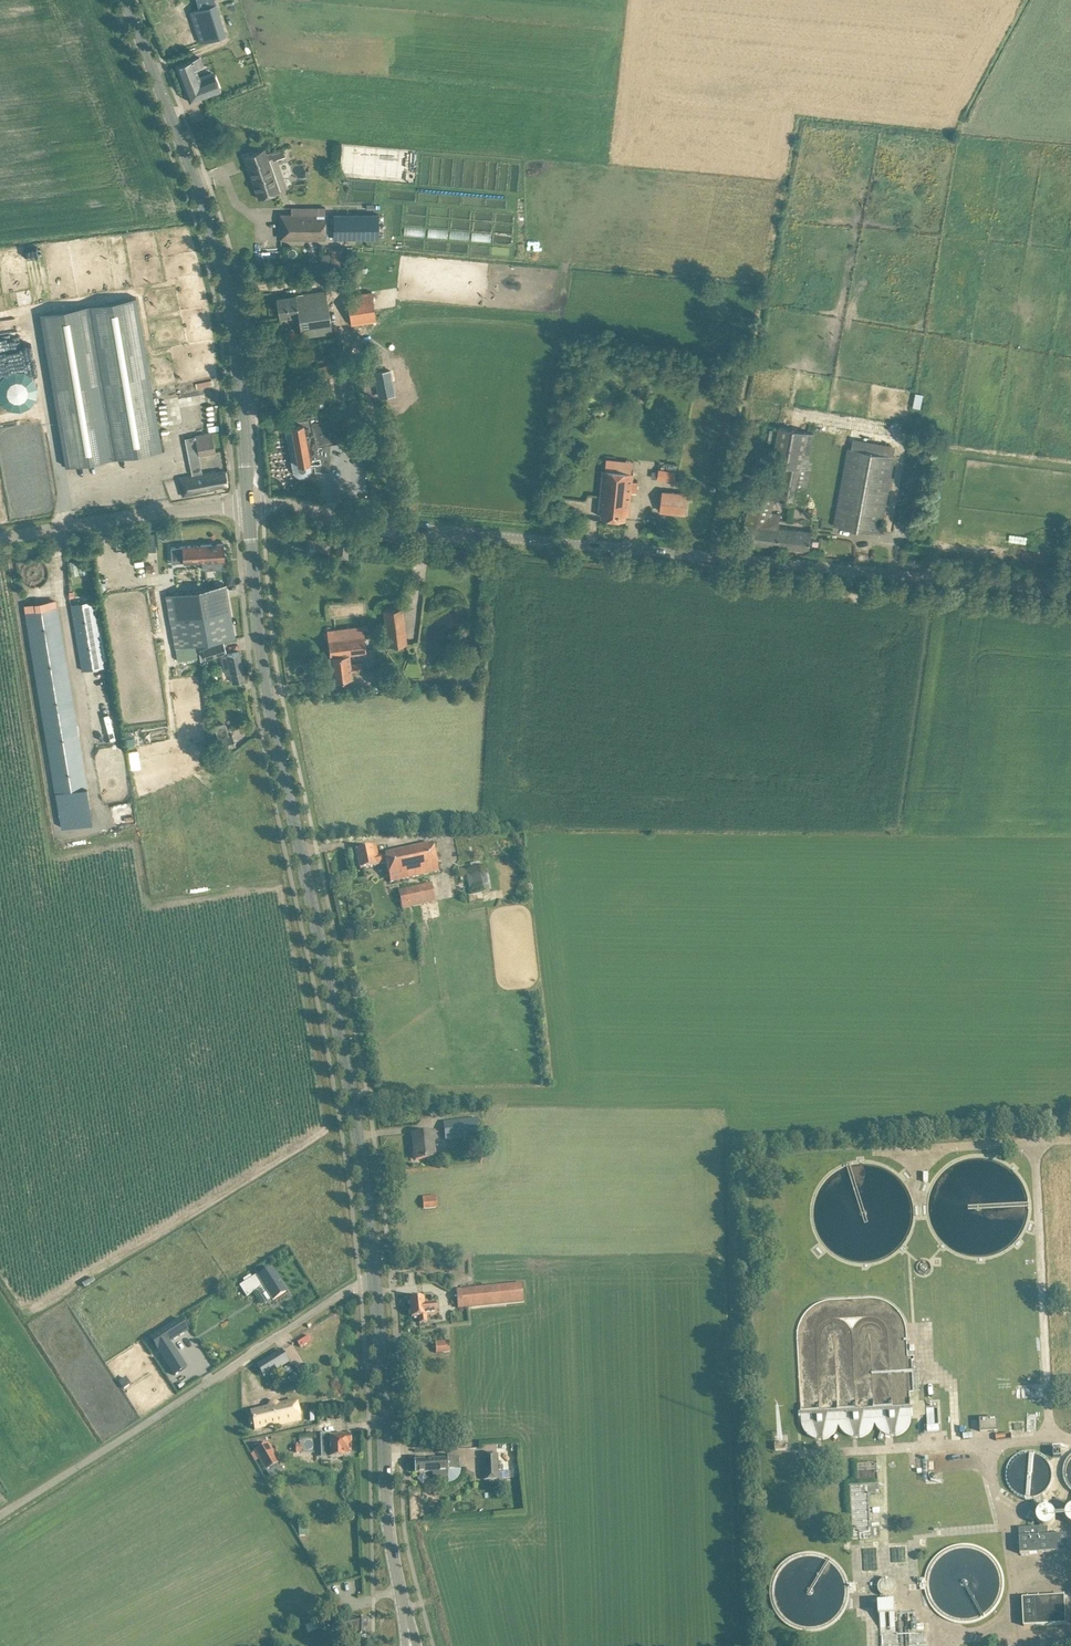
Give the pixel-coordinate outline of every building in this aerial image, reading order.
[(199,8),(191,11),(201,42),(226,34),(215,0),(196,0),(199,8)] [(176,65),(190,101),(221,89),(214,72),(201,77),(197,67),(208,63),(204,54),(176,65)] [(344,145),(342,173),(405,179),(407,150),(344,145)] [(266,153),(264,148),(244,155),(258,198),(269,194),(279,191),(268,158),(272,157),(273,159),(285,155),(282,147),(266,153)] [(280,238),(291,238),(325,238),(325,207),(291,207),(291,214),(280,214),(280,238)] [(333,213),(333,238),(378,238),(378,213),(333,213)] [(342,248),(329,249),(330,267),(344,267),(342,248)] [(326,290),(288,295),(277,297),(280,317),(298,314),(301,336),(312,335),(332,332),(326,290)] [(372,291),(355,293),(346,295),(351,324),(376,320),(372,291)] [(136,297),(40,313),(66,466),(162,449),(136,297)] [(721,354),(716,358),(720,364),(726,360),(721,354)] [(7,406),(13,408),(20,408),(26,406),(31,403),(35,397),(37,390),(36,383),(32,377),(27,372),(20,369),(13,370),(7,372),(2,377),(0,380),(0,398),(2,402),(7,406)] [(375,372),(379,395),(394,392),(390,369),(375,372)] [(330,442),(342,441),(338,417),(332,418),(332,417),(329,418),(323,419),(322,417),(320,417),(319,413),(311,414),(290,418),(291,426),(285,427),(293,469),(294,469),(294,471),(296,473),(297,474),(299,475),(302,476),(304,476),(306,475),(308,474),(309,472),(310,470),(311,468),(311,466),(314,465),(315,470),(328,471),(330,459),(328,459),(330,442)] [(773,464),(778,464),(780,454),(808,459),(813,432),(779,426),(778,430),(776,445),(773,464)] [(770,429),(768,444),(776,445),(778,430),(770,429)] [(212,432),(195,435),(199,454),(216,451),(212,432)] [(848,447),(836,514),(834,525),(880,534),(894,456),(848,447)] [(778,464),(772,498),(775,499),(810,505),(811,495),(806,493),(813,460),(808,459),(780,454),(778,464)] [(604,469),(601,498),(599,509),(602,510),(602,516),(626,519),(627,512),(629,513),(631,491),(637,492),(638,481),(633,480),(633,472),(604,469)] [(659,469),(658,478),(675,480),(676,471),(659,469)] [(216,472),(215,471),(179,478),(183,495),(199,492),(198,491),(215,488),(215,487),(228,484),(225,471),(216,472)] [(663,491),(661,503),(673,504),(672,511),(670,511),(685,513),(687,493),(663,491)] [(743,531),(741,541),(777,545),(810,549),(812,531),(800,529),(788,528),(779,527),(780,513),(772,512),(775,499),(772,498),(751,494),(745,525),(744,529),(744,530),(743,531)] [(315,538),(315,537),(307,536),(306,550),(314,551),(314,550),(329,551),(330,540),(315,538)] [(336,555),(347,556),(349,538),(338,536),(336,555)] [(224,543),(171,546),(171,562),(183,561),(202,560),(202,568),(216,567),(215,559),(224,558),(224,543)] [(76,559),(69,561),(71,569),(78,568),(76,559)] [(85,559),(77,561),(79,568),(87,566),(85,559)] [(173,593),(166,594),(176,656),(177,661),(198,657),(195,644),(223,639),(234,637),(225,584),(214,586),(173,593)] [(104,666),(95,611),(93,600),(71,604),(82,670),(104,666)] [(86,787),(57,611),(55,601),(45,602),(46,608),(26,612),(56,792),(86,787)] [(363,625),(338,628),(327,630),(330,655),(329,655),(332,679),(353,677),(352,672),(363,671),(362,662),(351,664),(350,653),(366,651),(363,625)] [(204,649),(200,650),(202,660),(207,659),(226,653),(223,643),(204,649)] [(227,654),(221,655),(222,660),(225,673),(231,672),(233,682),(234,682),(245,680),(239,651),(228,653),(227,654)] [(228,734),(224,722),(215,725),(222,748),(235,745),(232,733),(228,734)] [(432,845),(396,852),(385,855),(378,857),(375,846),(356,850),(360,870),(376,866),(387,864),(391,883),(438,872),(432,845)] [(489,891),(484,867),(466,871),(471,895),(489,891)] [(431,884),(399,890),(404,910),(435,903),(431,884)] [(478,1137),(476,1119),(444,1122),(445,1140),(478,1137)] [(434,1133),(424,1134),(413,1135),(415,1160),(433,1158),(432,1142),(434,1142),(434,1133)] [(435,1196),(422,1198),(423,1209),(434,1208),(437,1207),(435,1196)] [(286,1292),(271,1269),(258,1278),(257,1276),(252,1279),(250,1276),(243,1281),(245,1283),(239,1287),(245,1297),(263,1285),(273,1300),(286,1292)] [(523,1302),(522,1284),(456,1290),(458,1308),(523,1302)] [(409,1300),(411,1318),(419,1317),(419,1324),(427,1323),(426,1316),(436,1315),(435,1304),(424,1306),(423,1298),(409,1300)] [(180,1319),(150,1339),(175,1376),(186,1369),(169,1343),(188,1331),(180,1320),(180,1319)] [(448,1341),(446,1341),(435,1342),(436,1353),(449,1352),(448,1341)] [(286,1362),(279,1350),(256,1365),(264,1377),(286,1362)] [(247,1386),(245,1386),(246,1397),(256,1397),(255,1386),(253,1386),(253,1381),(247,1381),(247,1386)] [(269,1407),(250,1412),(255,1430),(275,1425),(275,1427),(300,1421),(296,1401),(278,1405),(277,1404),(276,1403),(274,1403),(272,1403),(271,1403),(270,1404),(269,1406),(269,1407)] [(997,1419),(979,1420),(980,1432),(998,1431),(997,1419)] [(350,1446),(350,1436),(330,1437),(330,1435),(324,1436),(321,1439),(321,1449),(325,1452),(330,1452),(330,1458),(344,1458),(344,1455),(350,1454),(350,1446)] [(268,1445),(255,1452),(266,1470),(279,1463),(268,1445)] [(1053,1449),(1054,1458),(1062,1457),(1061,1449),(1053,1449)] [(482,1456),(483,1481),(498,1481),(497,1456),(482,1456)] [(447,1457),(447,1459),(414,1461),(415,1473),(432,1472),(432,1478),(448,1477),(448,1470),(459,1470),(459,1457),(447,1457)] [(1055,1518),(1055,1517),(1054,1513),(1052,1510),(1049,1508),(1047,1508),(1045,1508),(1041,1509),(1039,1510),(1037,1512),(1037,1514),(1036,1517),(1037,1521),(1037,1522),(1039,1524),(1041,1526),(1045,1527),(1047,1526),(1049,1526),(1052,1524),(1054,1521),(1055,1518)] [(1019,1529),(1020,1555),(1067,1552),(1066,1536),(1048,1537),(1047,1528),(1019,1529)] [(897,1593),(897,1592),(896,1588),(894,1585),(891,1583),(889,1583),(887,1583),(883,1584),(881,1585),(879,1587),(879,1589),(878,1592),(879,1596),(879,1597),(881,1599),(883,1601),(887,1602),(889,1601),(891,1601),(894,1599),(896,1596),(897,1593)] [(1022,1599),(1024,1627),(1065,1625),(1064,1597),(1022,1599)] [(878,1603),(879,1615),(894,1614),(893,1602),(878,1603)] [(338,1622),(332,1623),(333,1630),(339,1628),(340,1633),(341,1637),(355,1637),(356,1637),(365,1638),(367,1638),(367,1619),(364,1619),(356,1619),(354,1619),(354,1618),(338,1622)]
